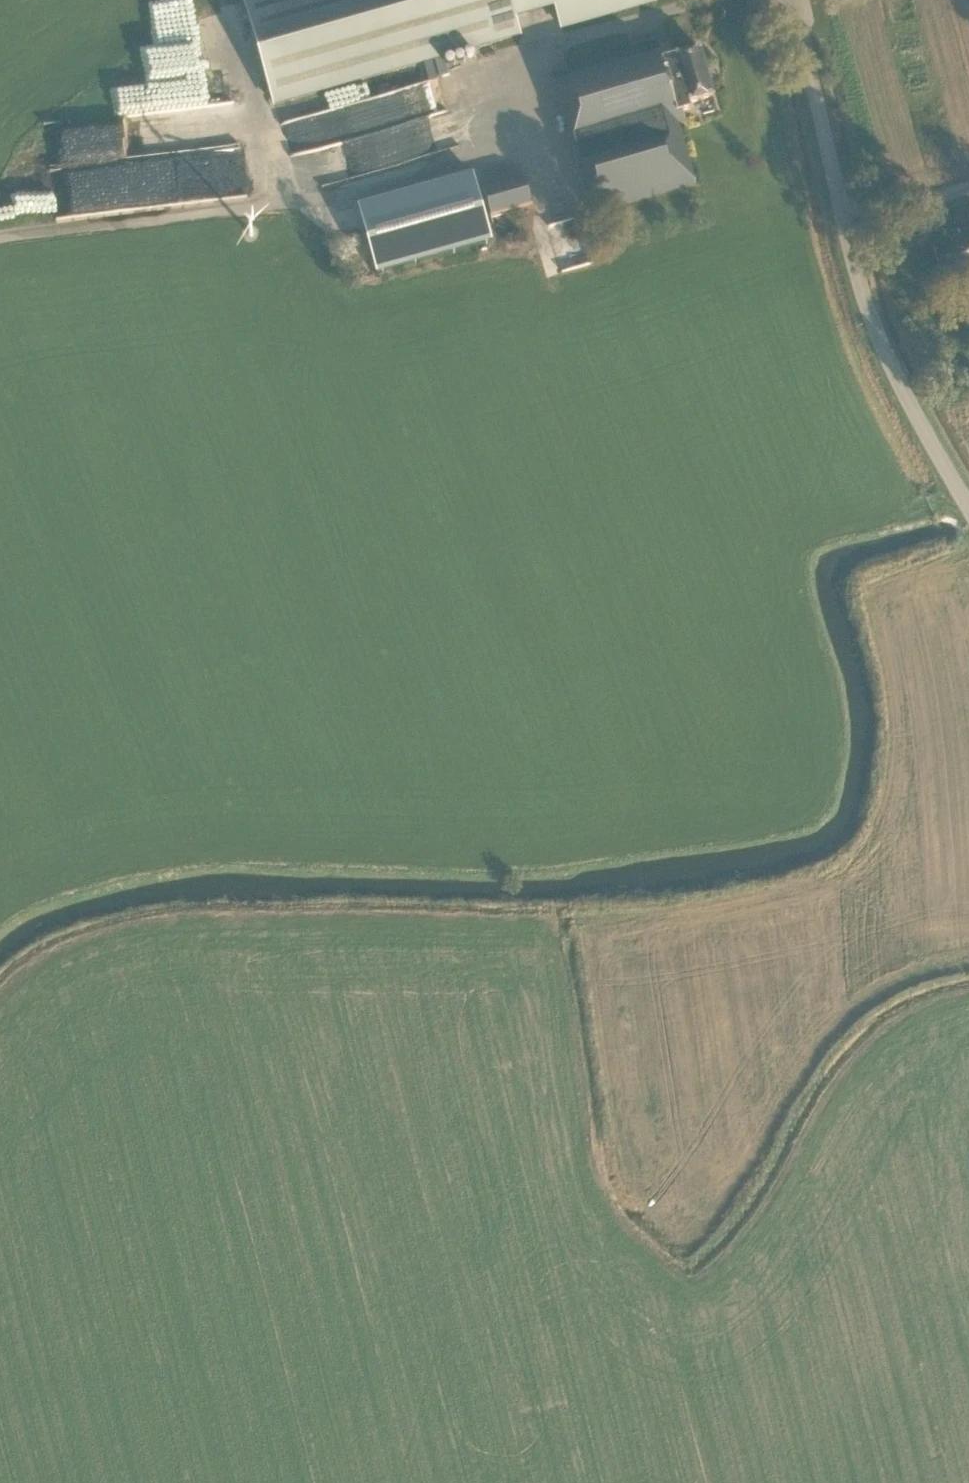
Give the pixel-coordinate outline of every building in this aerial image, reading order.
[(655,0),(247,0),(274,101),(523,35),(518,18),(555,8),(561,30),(657,5),(655,0)] [(716,98),(705,63),(701,52),(663,64),(657,45),(644,49),(645,52),(553,80),(593,218),(697,187),(679,126),(689,123),(686,114),(693,112),(691,106),(716,98)] [(443,60),(428,63),(430,78),(446,75),(443,60)] [(435,85),(284,118),(292,154),(387,133),(393,160),(460,145),(452,109),(441,111),(435,85)] [(359,208),(378,275),(493,242),(474,175),(359,208)] [(484,192),(484,193),(492,218),(533,206),(525,180),(484,192)]
